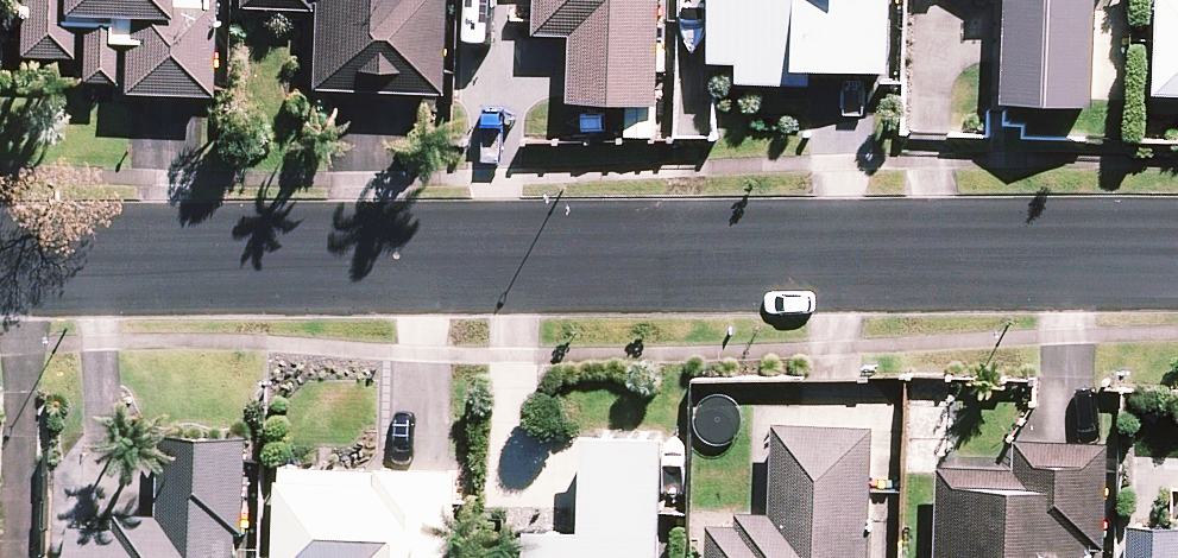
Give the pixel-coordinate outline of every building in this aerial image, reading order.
[(218,101),(219,35),(212,35),(213,0),(31,0),(30,63),(79,65),(79,32),(88,32),(87,87),(129,88),(129,99),(218,101)] [(317,93),(448,99),(452,0),(246,0),(246,10),(321,14),(317,93)] [(665,114),(671,0),(545,0),(543,43),(580,45),(577,110),(665,114)] [(896,81),(900,0),(720,0),(717,73),(727,74),(745,74),(744,93),(821,96),(822,78),(896,81)] [(1012,114),(1101,117),(1106,1),(1122,1),(1122,0),(997,0),(997,5),(1016,6),(1012,114)] [(1162,105),(1177,106),(1177,0),(1166,0),(1162,105)] [(883,436),(783,431),(779,524),(746,522),(745,535),(717,534),(716,557),(877,557),(883,436)] [(669,446),(591,443),(587,541),(536,539),(535,557),(665,557),(666,520),(669,446)] [(170,445),(167,523),(125,521),(124,537),(82,535),(81,557),(246,557),(247,544),(255,545),(259,449),(170,445)] [(948,474),(944,557),(1100,557),(1100,556),(1114,557),(1119,452),(1023,448),(1022,477),(948,474)] [(285,488),(282,557),(471,557),(472,538),(464,538),(466,482),(386,479),(386,492),(285,488)] [(1138,534),(1137,557),(1177,557),(1177,535),(1138,534)]
